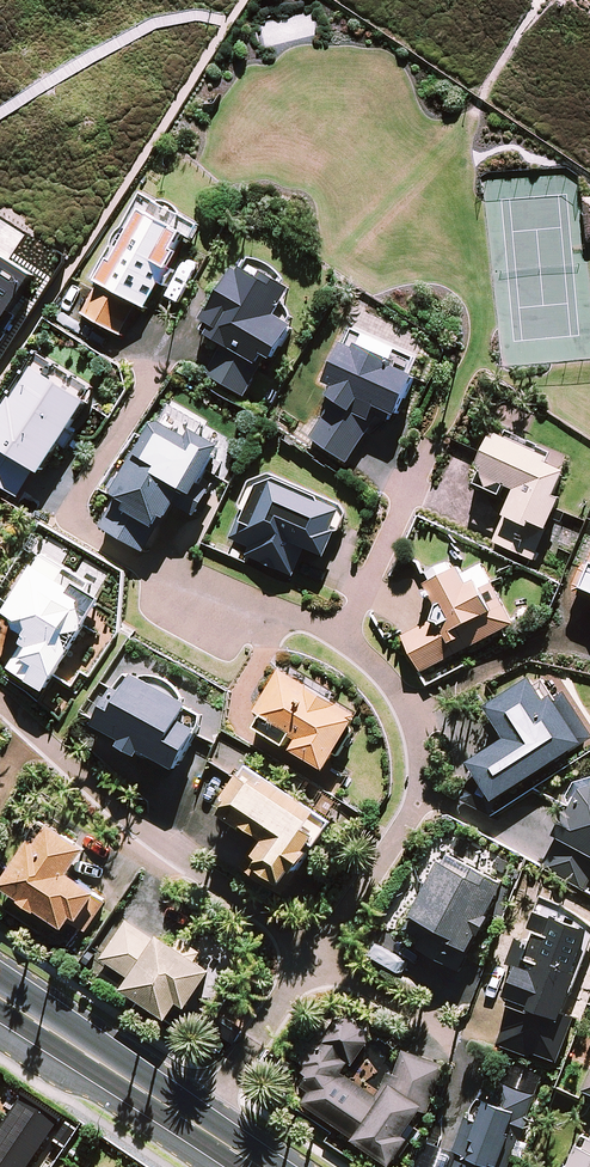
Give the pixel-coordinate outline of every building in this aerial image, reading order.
[(156,199),(140,191),(93,277),(100,281),(83,312),(121,333),(139,301),(146,305),(159,281),(172,289),(180,273),(167,266),(185,234),(194,239),(202,224),(193,219),(185,215),(184,213),(183,210),(182,208),(180,206),(178,205),(177,203),(175,202),(172,201),(170,200),(168,199),(166,198),(163,198),(161,198),(158,199),(156,199)] [(212,308),(207,305),(202,314),(207,317),(212,320),(205,331),(225,343),(208,372),(243,393),(268,351),(275,355),(295,321),(295,320),(295,318),(295,316),(295,314),(295,313),(294,311),(294,309),(293,308),(292,306),(291,304),(290,303),(289,302),(288,300),(286,299),(285,298),(293,285),(286,280),(285,277),(284,274),(282,271),(280,268),(278,265),(276,263),(273,261),(270,259),(267,258),(264,257),(260,256),(257,256),(254,256),(250,257),(247,257),(241,267),(238,265),(212,308)] [(415,362),(419,355),(356,325),(354,329),(327,379),(334,383),(328,394),(333,396),(310,440),(349,461),(380,404),(396,412),(421,365),(415,362)] [(36,354),(0,411),(0,486),(24,501),(41,474),(49,479),(108,385),(81,368),(74,379),(36,354)] [(210,489),(198,483),(219,445),(208,438),(207,426),(176,409),(165,414),(160,416),(100,521),(145,546),(166,509),(169,511),(176,500),(198,512),(210,489)] [(495,430),(481,462),(484,463),(476,480),(502,491),(506,481),(517,486),(493,540),(533,558),(561,494),(556,492),(567,467),(548,458),(550,454),(495,430)] [(349,512),(347,505),(345,504),(274,473),(253,478),(241,505),(245,507),(231,537),(252,546),(248,554),(292,574),(306,544),(325,552),(335,529),(340,531),(349,512)] [(71,565),(44,549),(9,607),(34,623),(9,665),(46,687),(84,625),(98,633),(106,620),(93,611),(103,594),(66,572),(71,565)] [(586,559),(574,587),(579,589),(589,594),(589,561),(586,559)] [(465,569),(462,563),(425,582),(441,612),(402,633),(423,671),(512,623),(479,562),(465,569)] [(143,673),(128,665),(98,722),(124,736),(121,741),(140,751),(143,746),(178,765),(205,714),(189,705),(192,699),(183,695),(182,691),(181,688),(179,685),(177,683),(174,680),(172,678),(169,676),(166,675),(163,673),(159,672),(156,672),(153,671),(149,671),(146,672),(143,673)] [(359,712),(283,667),(252,721),(327,766),(359,712)] [(533,674),(487,703),(508,735),(471,758),(495,796),(589,736),(589,729),(565,689),(549,699),(533,674)] [(319,805),(249,761),(252,757),(221,737),(207,759),(238,778),(221,806),(269,836),(249,868),(284,891),(328,822),(314,813),(319,805)] [(556,832),(560,834),(546,861),(589,885),(589,884),(589,769),(556,832)] [(39,839),(34,836),(3,882),(68,926),(71,922),(85,932),(108,897),(71,871),(88,845),(51,820),(39,839)] [(425,949),(460,967),(505,883),(446,851),(400,935),(405,938),(391,963),(411,974),(425,949)] [(515,963),(508,991),(513,993),(499,1044),(560,1061),(573,1012),(566,1011),(589,925),(589,922),(538,908),(530,934),(518,930),(509,962),(515,963)] [(129,918),(101,957),(128,977),(122,986),(168,1019),(182,1001),(189,1006),(216,969),(163,930),(157,938),(129,918)] [(308,1090),(302,1100),(392,1158),(397,1162),(414,1136),(408,1132),(412,1126),(416,1120),(423,1109),(430,1111),(444,1060),(402,1049),(395,1073),(390,1070),(375,1093),(342,1072),(348,1063),(351,1065),(364,1044),(366,1040),(366,1037),(366,1033),(365,1029),(364,1026),(362,1022),(359,1020),(356,1017),(353,1016),(349,1014),(345,1014),(341,1014),(338,1015),(334,1016),(331,1018),(328,1021),(301,1063),(306,1066),(303,1070),(309,1074),(302,1086),(308,1090)] [(559,1072),(533,1065),(527,1089),(552,1096),(559,1072)] [(520,1133),(537,1139),(545,1119),(528,1113),(535,1095),(501,1082),(497,1093),(483,1087),(471,1117),(466,1115),(454,1149),(460,1151),(454,1166),(507,1166),(520,1133)] [(585,1130),(568,1166),(589,1166),(589,1133),(585,1130)]
